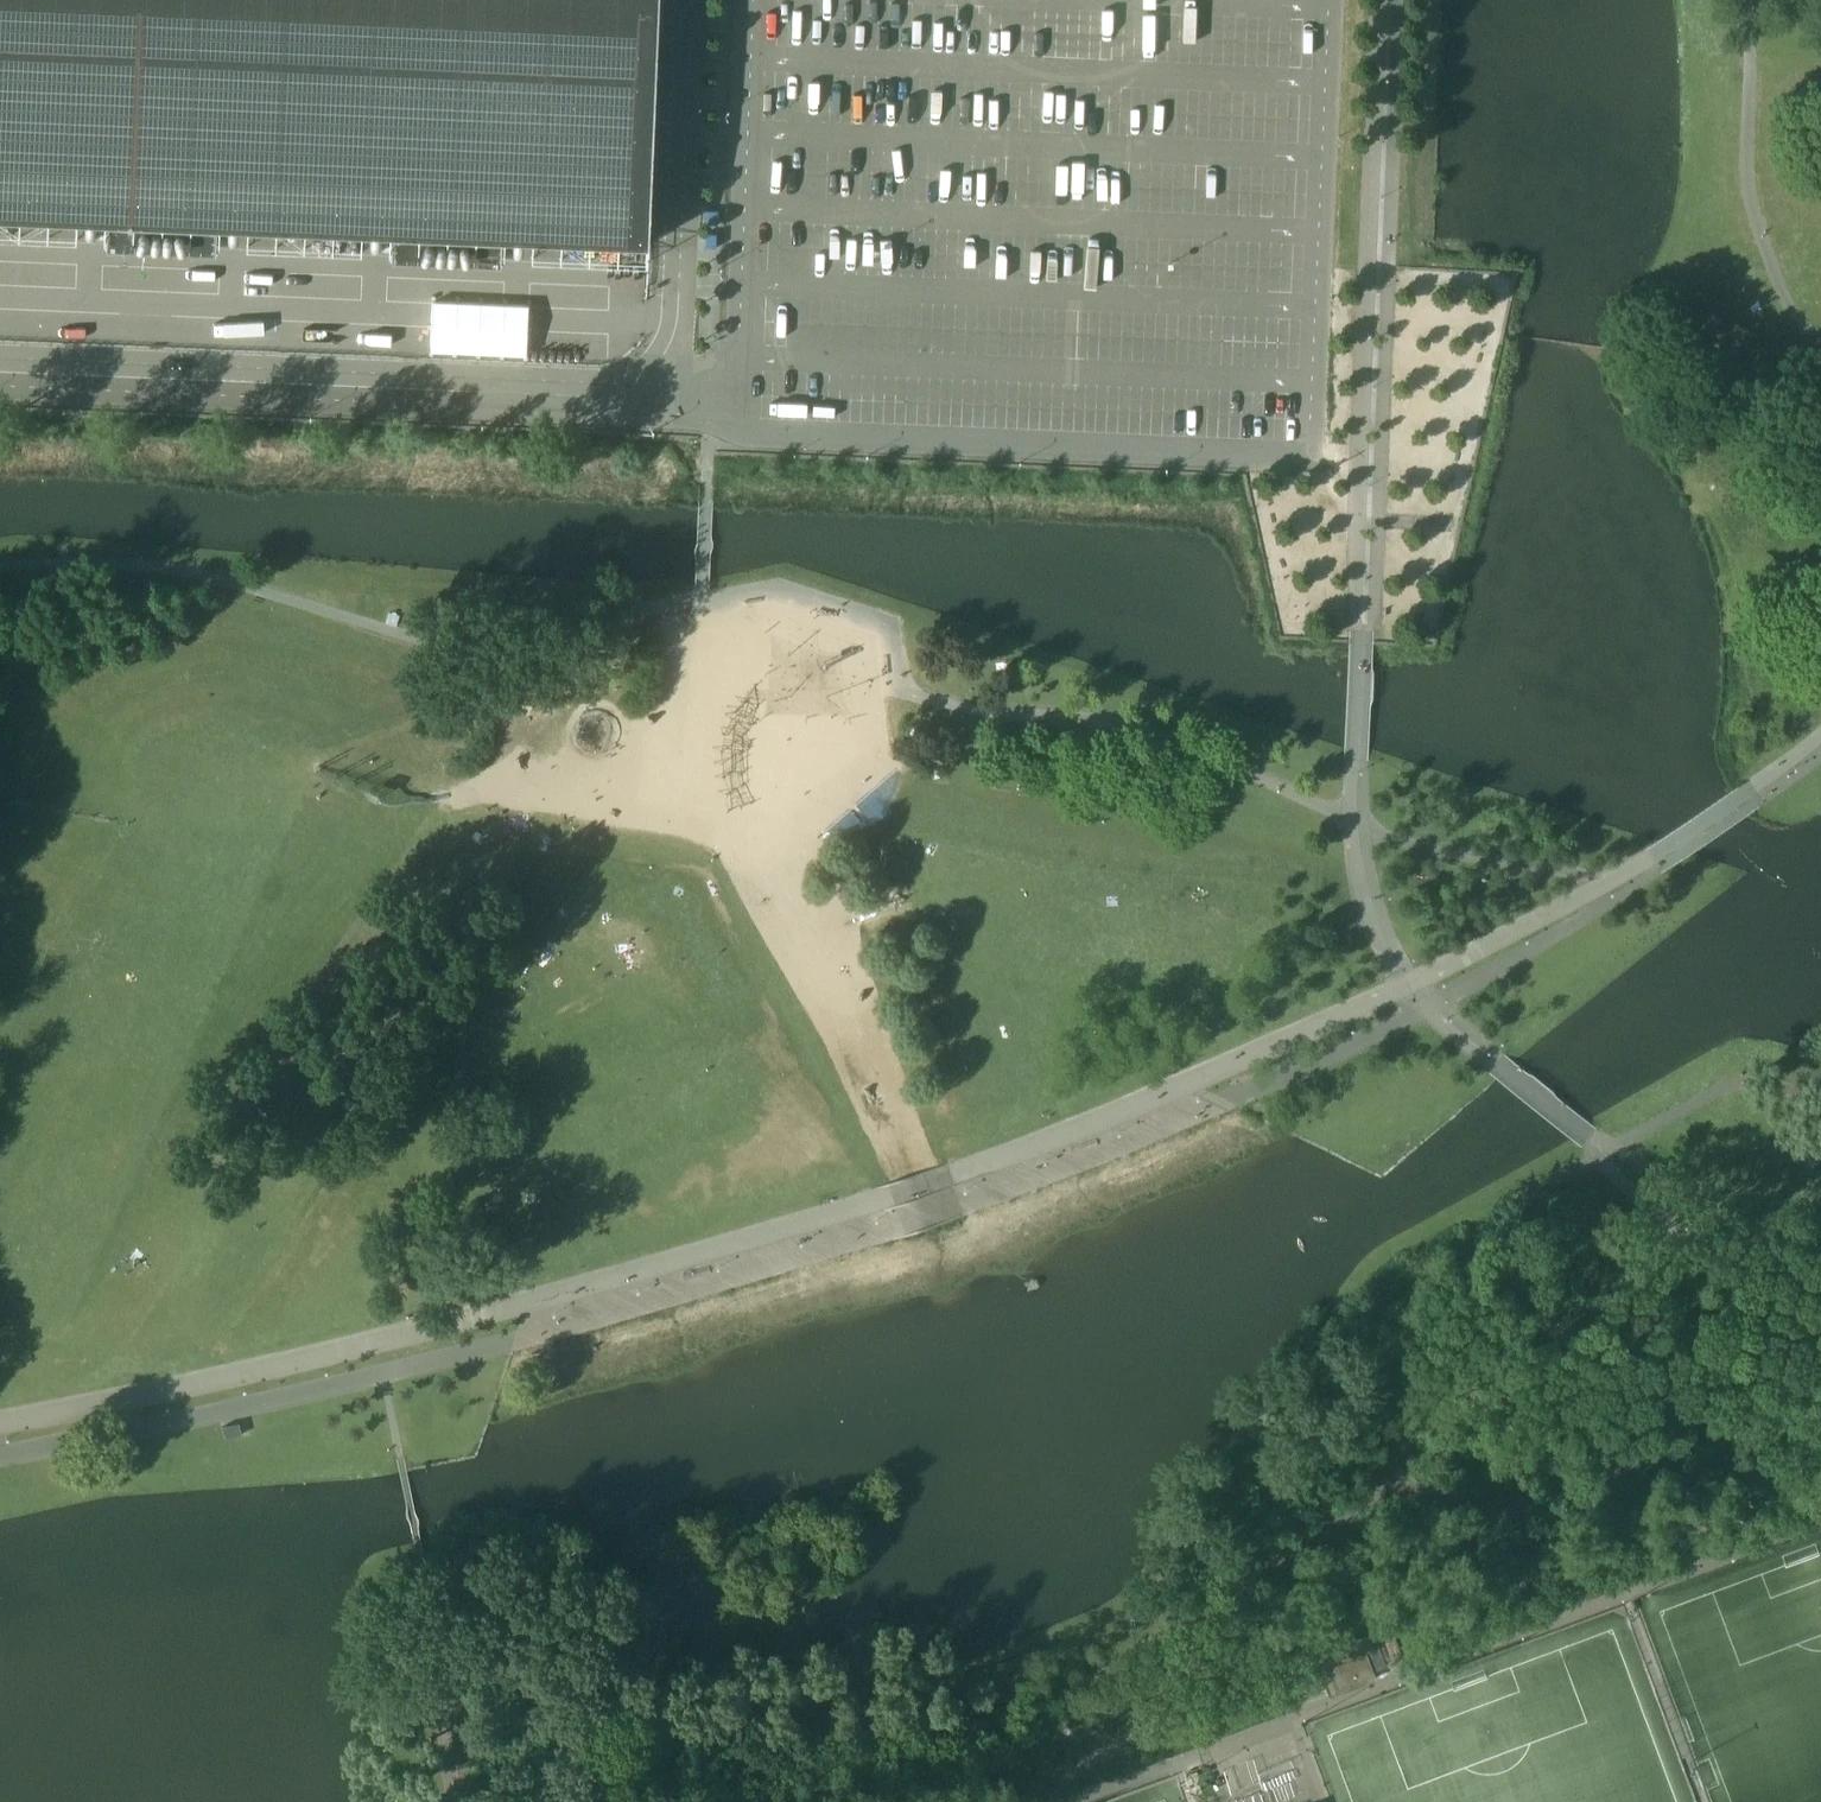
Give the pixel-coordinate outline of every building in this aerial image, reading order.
[(108,221),(107,246),(216,251),(217,225),(393,233),(392,258),(501,262),(502,237),(635,243),(643,243),(648,243),(658,0),(0,0),(0,216),(108,221)] [(241,1435),(239,1423),(221,1427),(224,1438),(241,1435)] [(1313,1655),(1328,1696),(1374,1679),(1371,1670),(1385,1666),(1373,1633),(1313,1655)] [(1384,1640),(1393,1666),(1403,1663),(1394,1636),(1384,1640)]
